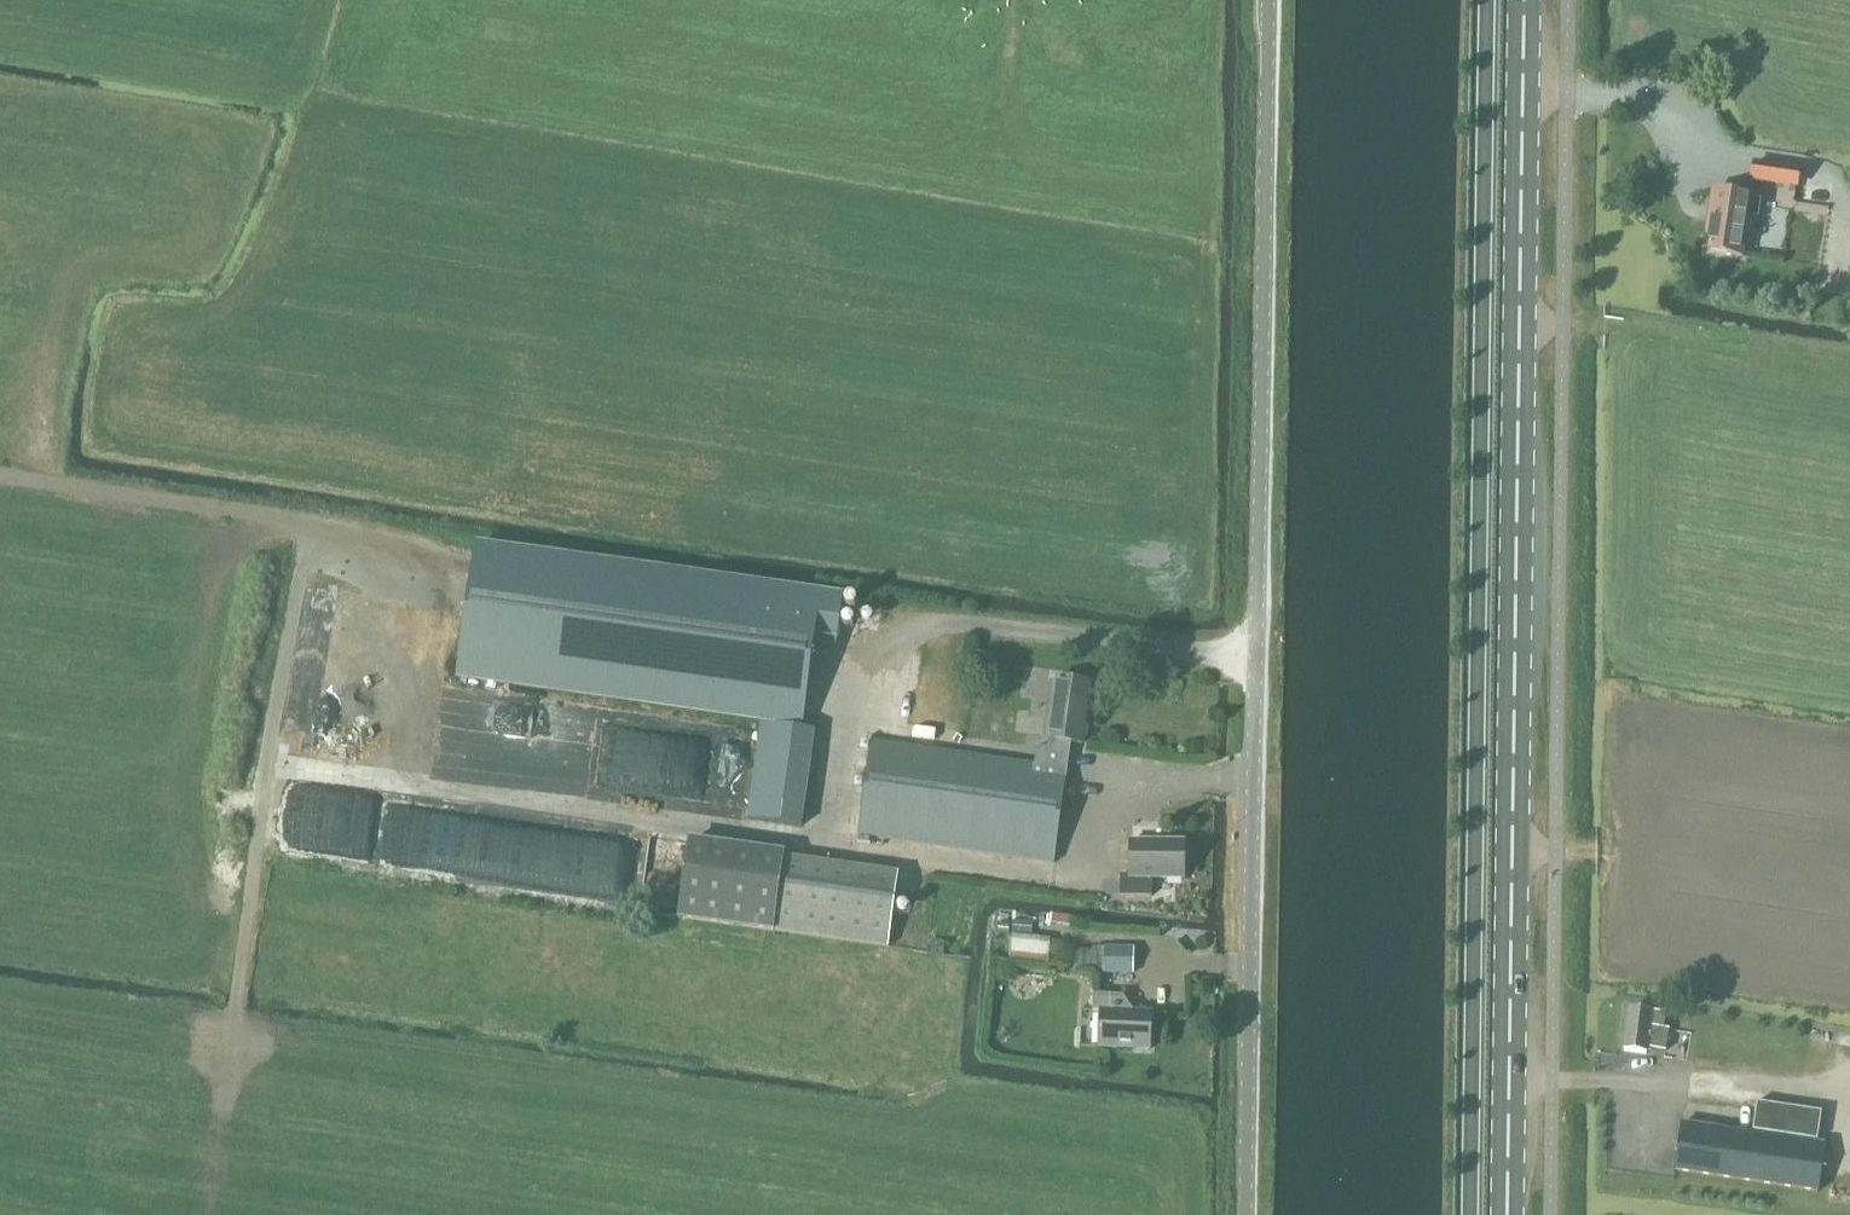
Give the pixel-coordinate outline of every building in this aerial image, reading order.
[(1796,187),(1799,170),(1756,163),(1753,180),(1796,187)] [(1743,257),(1752,198),(1714,192),(1704,251),(1743,257)] [(476,547),(458,675),(804,724),(816,641),(837,644),(844,596),(756,583),(756,587),(476,547)] [(1083,744),(1091,684),(1058,680),(1048,749),(1038,749),(1036,765),(872,742),(859,835),(1055,863),(1072,743),(1083,744)] [(760,724),(747,820),(801,828),(815,732),(760,724)] [(1120,899),(1152,899),(1152,880),(1184,880),(1184,843),(1130,843),(1130,878),(1119,878),(1120,899)] [(785,858),(688,844),(677,919),(774,933),(785,858)] [(774,933),(888,949),(899,874),(785,858),(774,933)] [(1008,961),(1049,965),(1050,945),(1009,941),(1008,961)] [(1133,975),(1134,950),(1093,949),(1092,974),(1133,975)] [(1094,1013),(1101,1014),(1100,1049),(1150,1051),(1151,1015),(1123,1013),(1124,997),(1094,996),(1094,1013)] [(1663,1029),(1665,1014),(1631,1009),(1625,1051),(1647,1054),(1651,1027),(1663,1029)] [(1823,1112),(1757,1102),(1753,1131),(1818,1141),(1823,1112)] [(1819,1196),(1826,1147),(1683,1125),(1675,1174),(1819,1196)]
